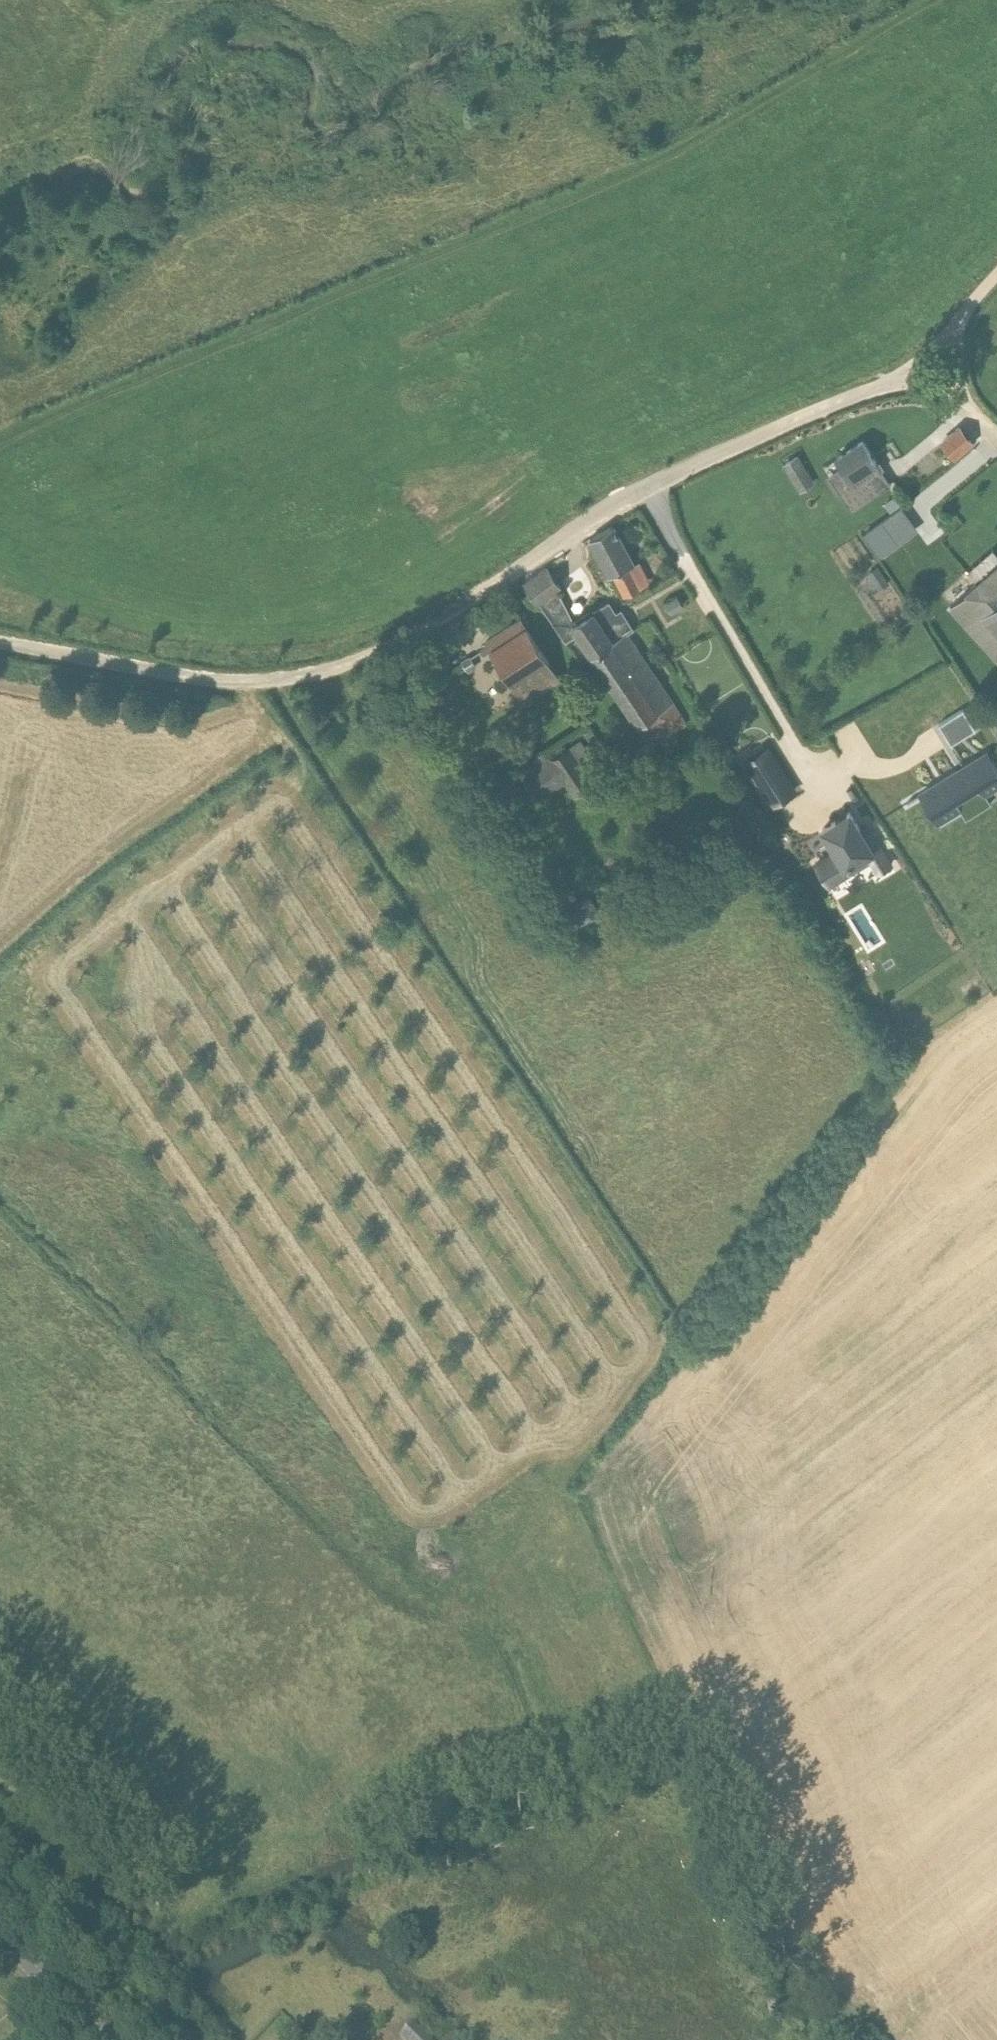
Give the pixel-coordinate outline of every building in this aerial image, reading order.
[(972,444),(959,428),(943,443),(956,458),(972,444)] [(839,492),(851,512),(891,486),(863,442),(837,459),(844,470),(830,478),(839,492)] [(800,491),(813,483),(797,458),(785,465),(800,491)] [(918,528),(902,506),(864,534),(880,556),(918,528)] [(621,551),(625,549),(613,527),(590,539),(610,575),(613,573),(624,596),(640,587),(630,569),(621,551)] [(879,590),(889,583),(878,565),(867,572),(879,590)] [(561,589),(557,585),(546,568),(525,582),(566,641),(577,633),(593,655),(627,634),(633,630),(622,610),(616,614),(610,603),(572,624),(556,592),(561,589)] [(967,595),(953,610),(996,660),(996,569),(967,595)] [(671,613),(683,606),(678,597),(665,604),(671,613)] [(559,679),(532,637),(521,620),(486,643),(525,702),(559,679)] [(652,746),(685,724),(627,634),(593,655),(652,746)] [(477,667),(470,657),(462,662),(468,673),(477,667)] [(962,708),(940,722),(953,742),(975,729),(962,708)] [(549,760),(567,788),(598,766),(580,738),(549,760)] [(747,760),(766,790),(789,777),(770,746),(747,760)] [(927,791),(936,805),(933,807),(937,812),(939,811),(944,818),(996,785),(996,765),(994,760),(993,761),(988,753),(927,791)] [(865,867),(878,859),(864,836),(859,839),(845,816),(818,833),(832,856),(812,868),(824,888),(863,864),(865,867)] [(404,2039),(432,2039),(414,2022),(401,2036),(404,2039)]
